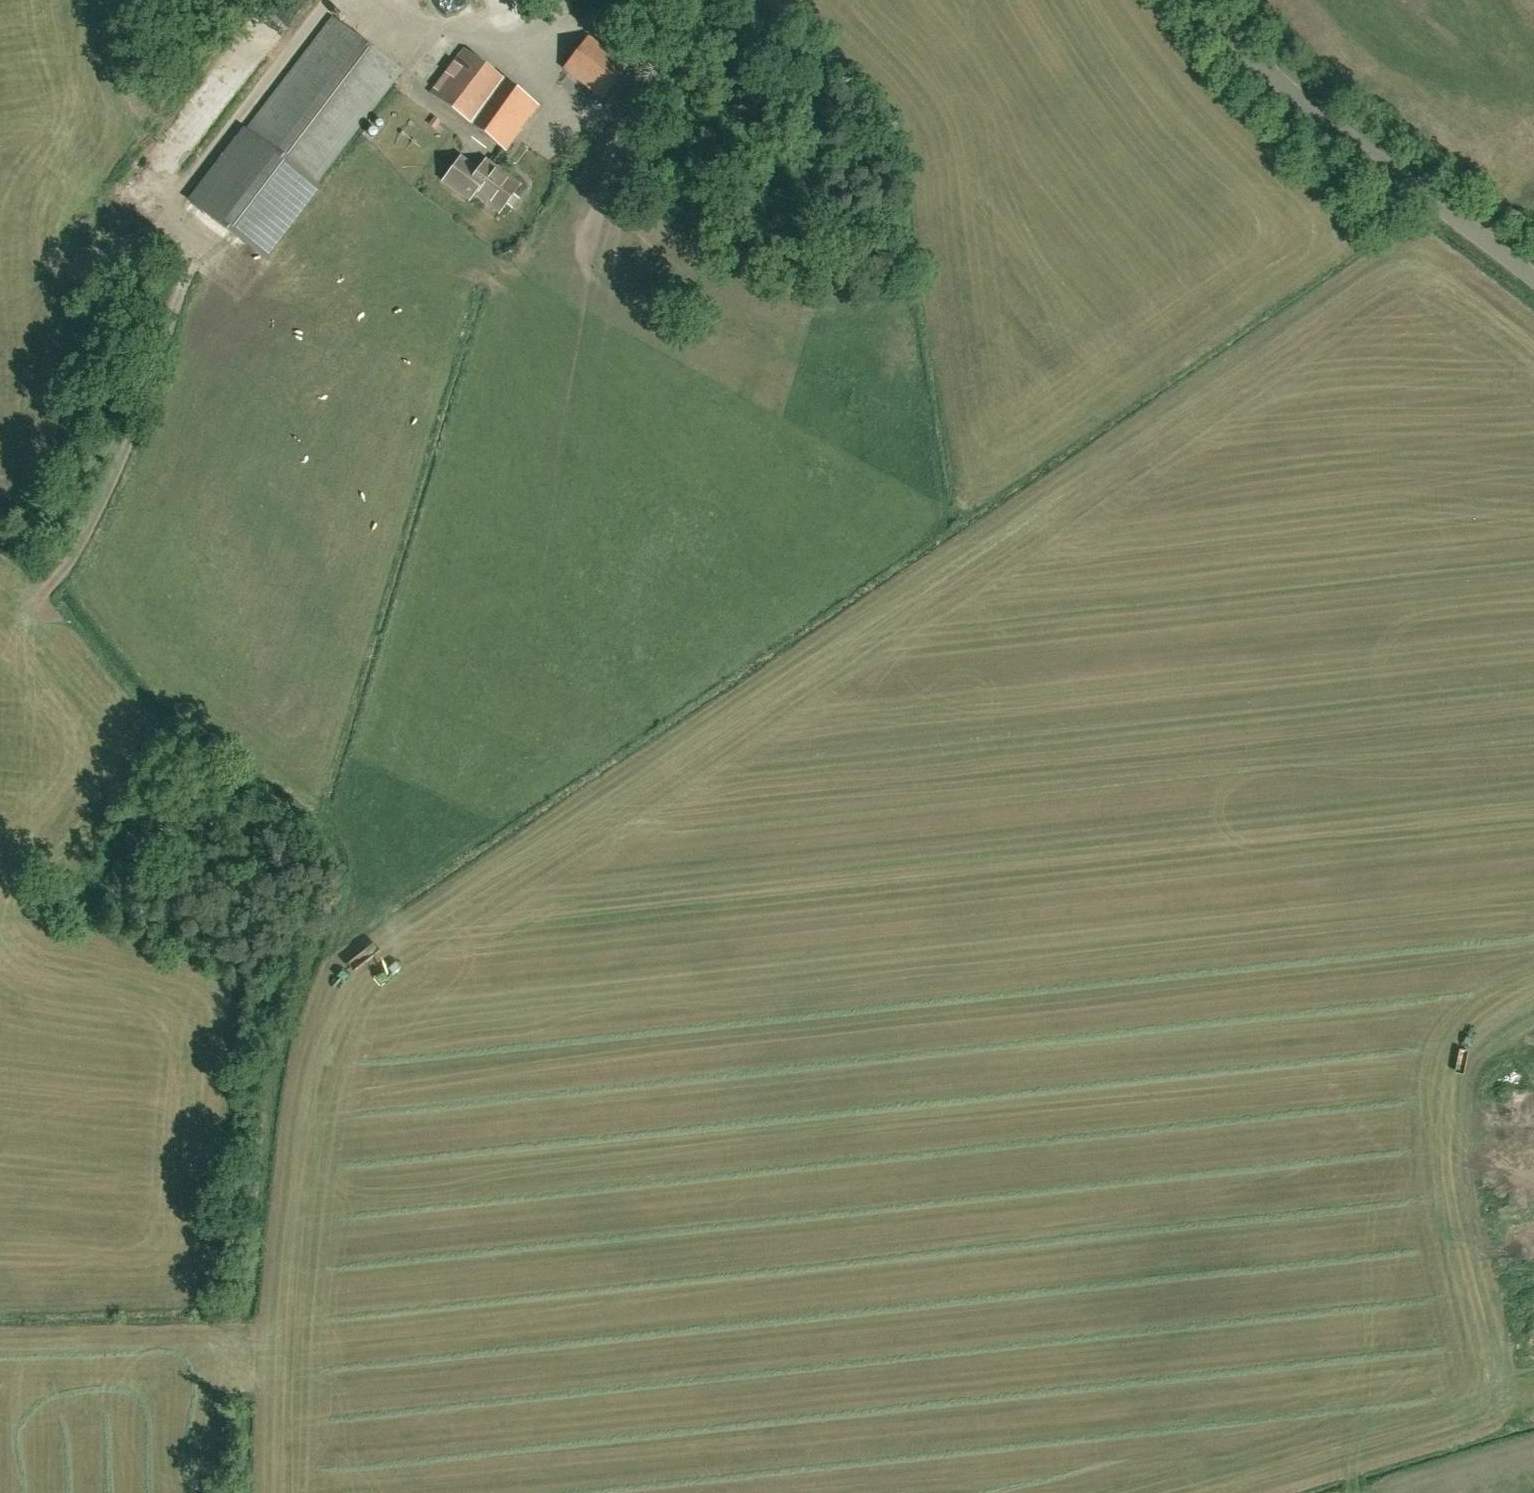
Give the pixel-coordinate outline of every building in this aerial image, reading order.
[(317,184),(315,183),(401,70),(334,19),(248,131),(246,130),(192,201),(262,255),(317,184)] [(564,67),(603,98),(627,67),(588,36),(564,67)] [(431,93),(506,149),(539,104),(463,50),(431,93)] [(435,129),(440,122),(441,121),(434,117),(433,118),(429,124),(435,129)] [(462,158),(445,182),(471,199),(475,194),(501,212),(507,202),(510,204),(516,195),(513,193),(520,183),(487,160),(480,170),(462,158)]
